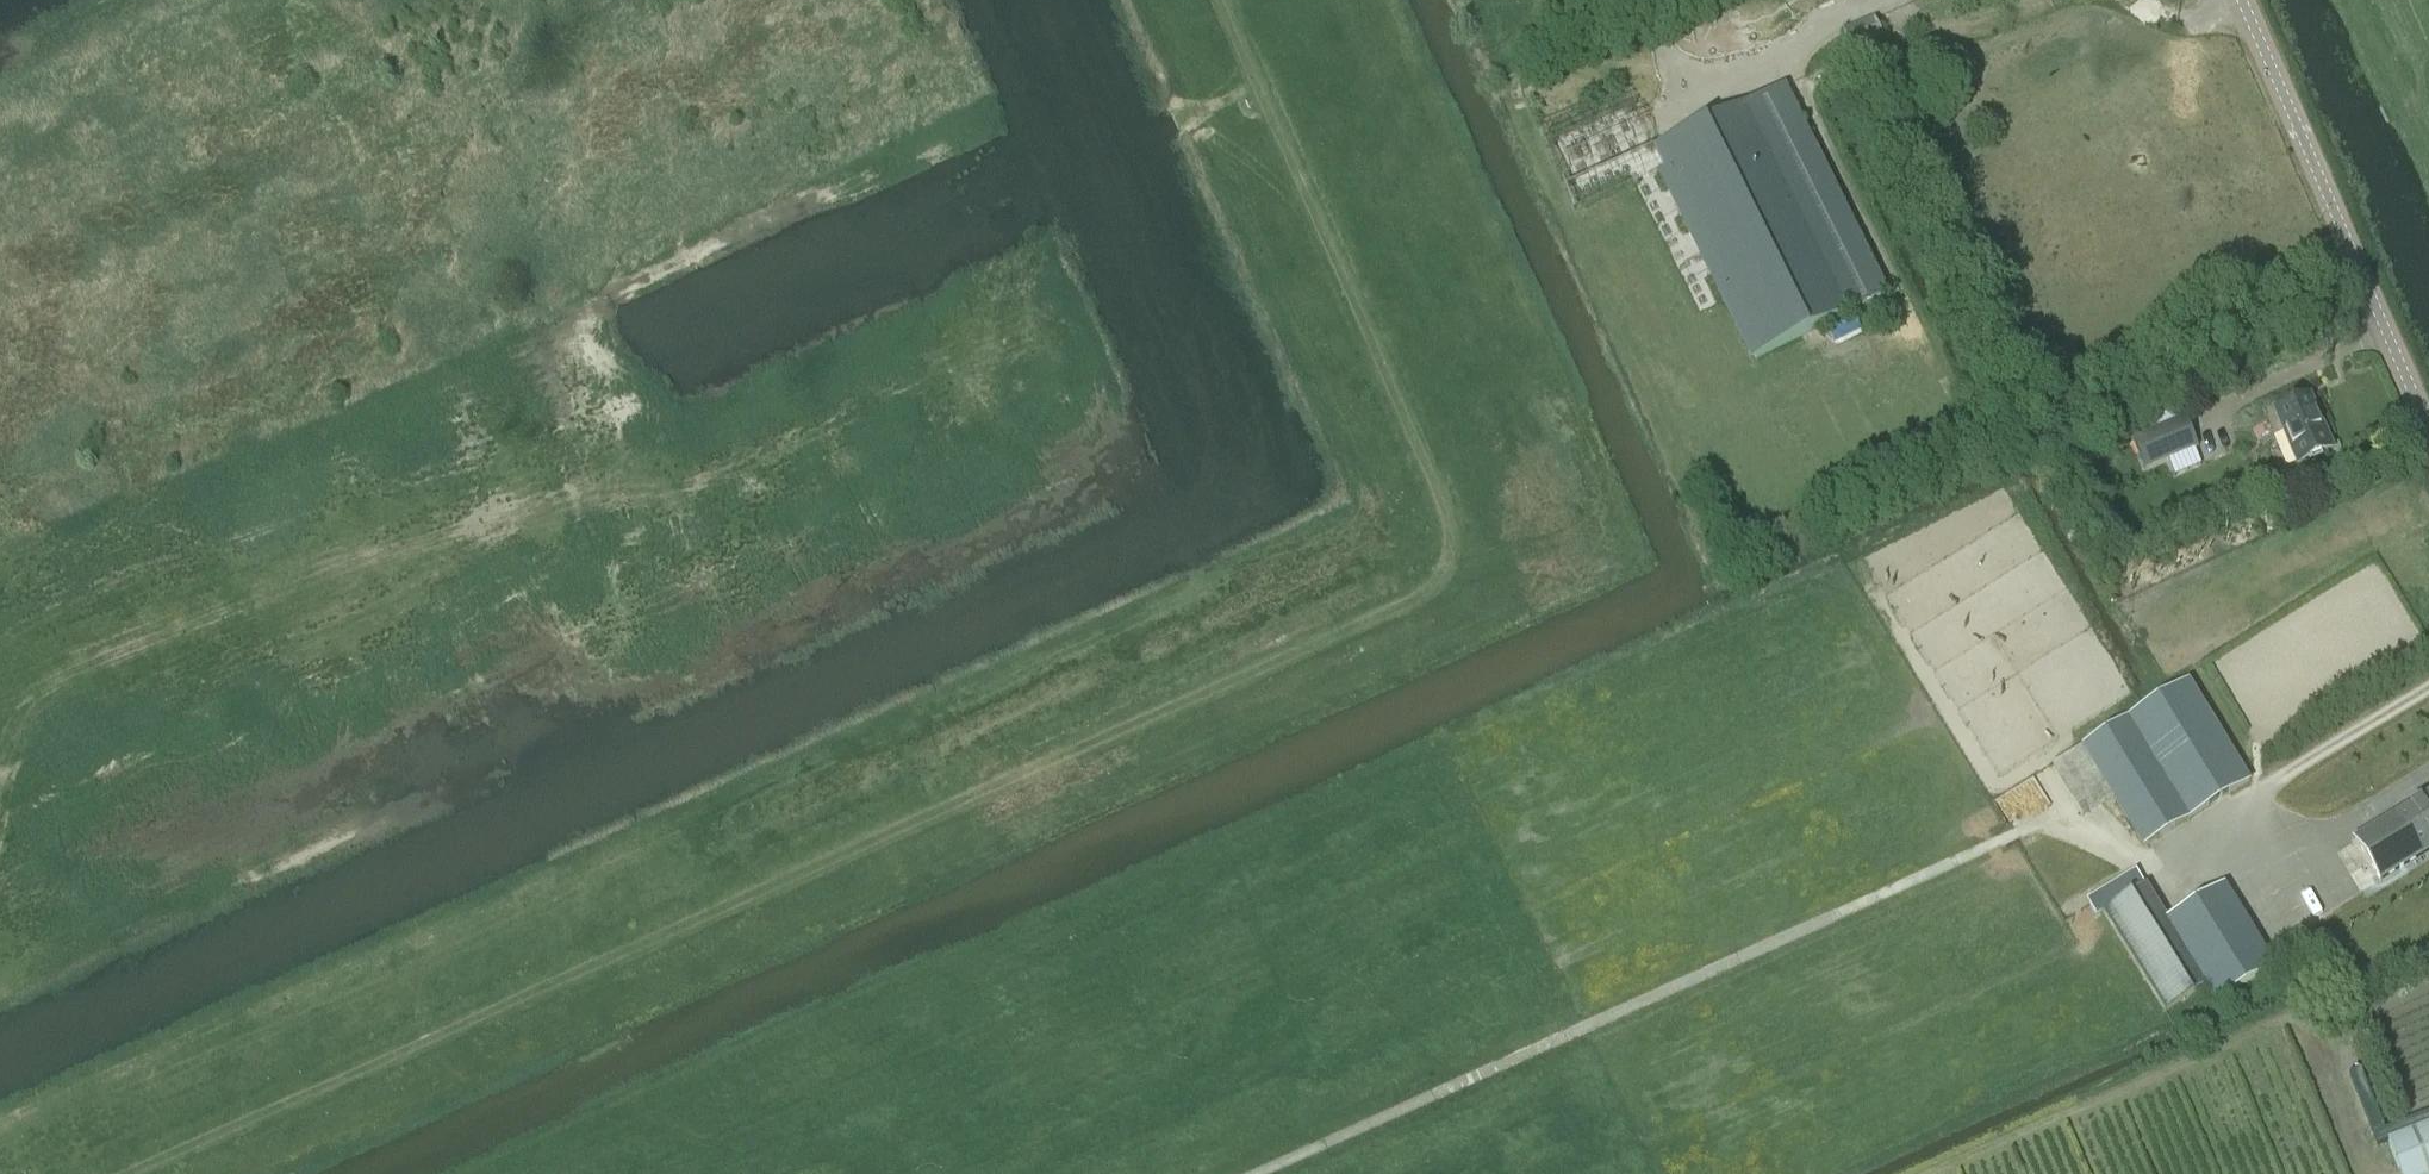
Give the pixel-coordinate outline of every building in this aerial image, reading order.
[(1784,86),(1655,149),(1665,170),(1657,173),(1751,361),(1884,296),(1888,294),(1784,86)] [(2297,466),(2333,450),(2310,397),(2274,412),(2297,466)] [(2199,448),(2191,432),(2186,418),(2132,441),(2138,454),(2145,471),(2199,448)] [(2082,821),(2115,801),(2143,846),(2249,780),(2189,683),(2083,749),(2049,767),(2082,821)] [(2353,841),(2353,842),(2378,882),(2428,851),(2428,794),(2353,841)] [(2291,935),(2264,950),(2225,885),(2166,921),(2145,886),(2103,912),(2165,1012),(2206,987),(2214,1001),(2270,967),(2274,975),(2304,958),(2291,935)] [(2387,1142),(2399,1173),(2428,1173),(2428,1126),(2387,1142)]
